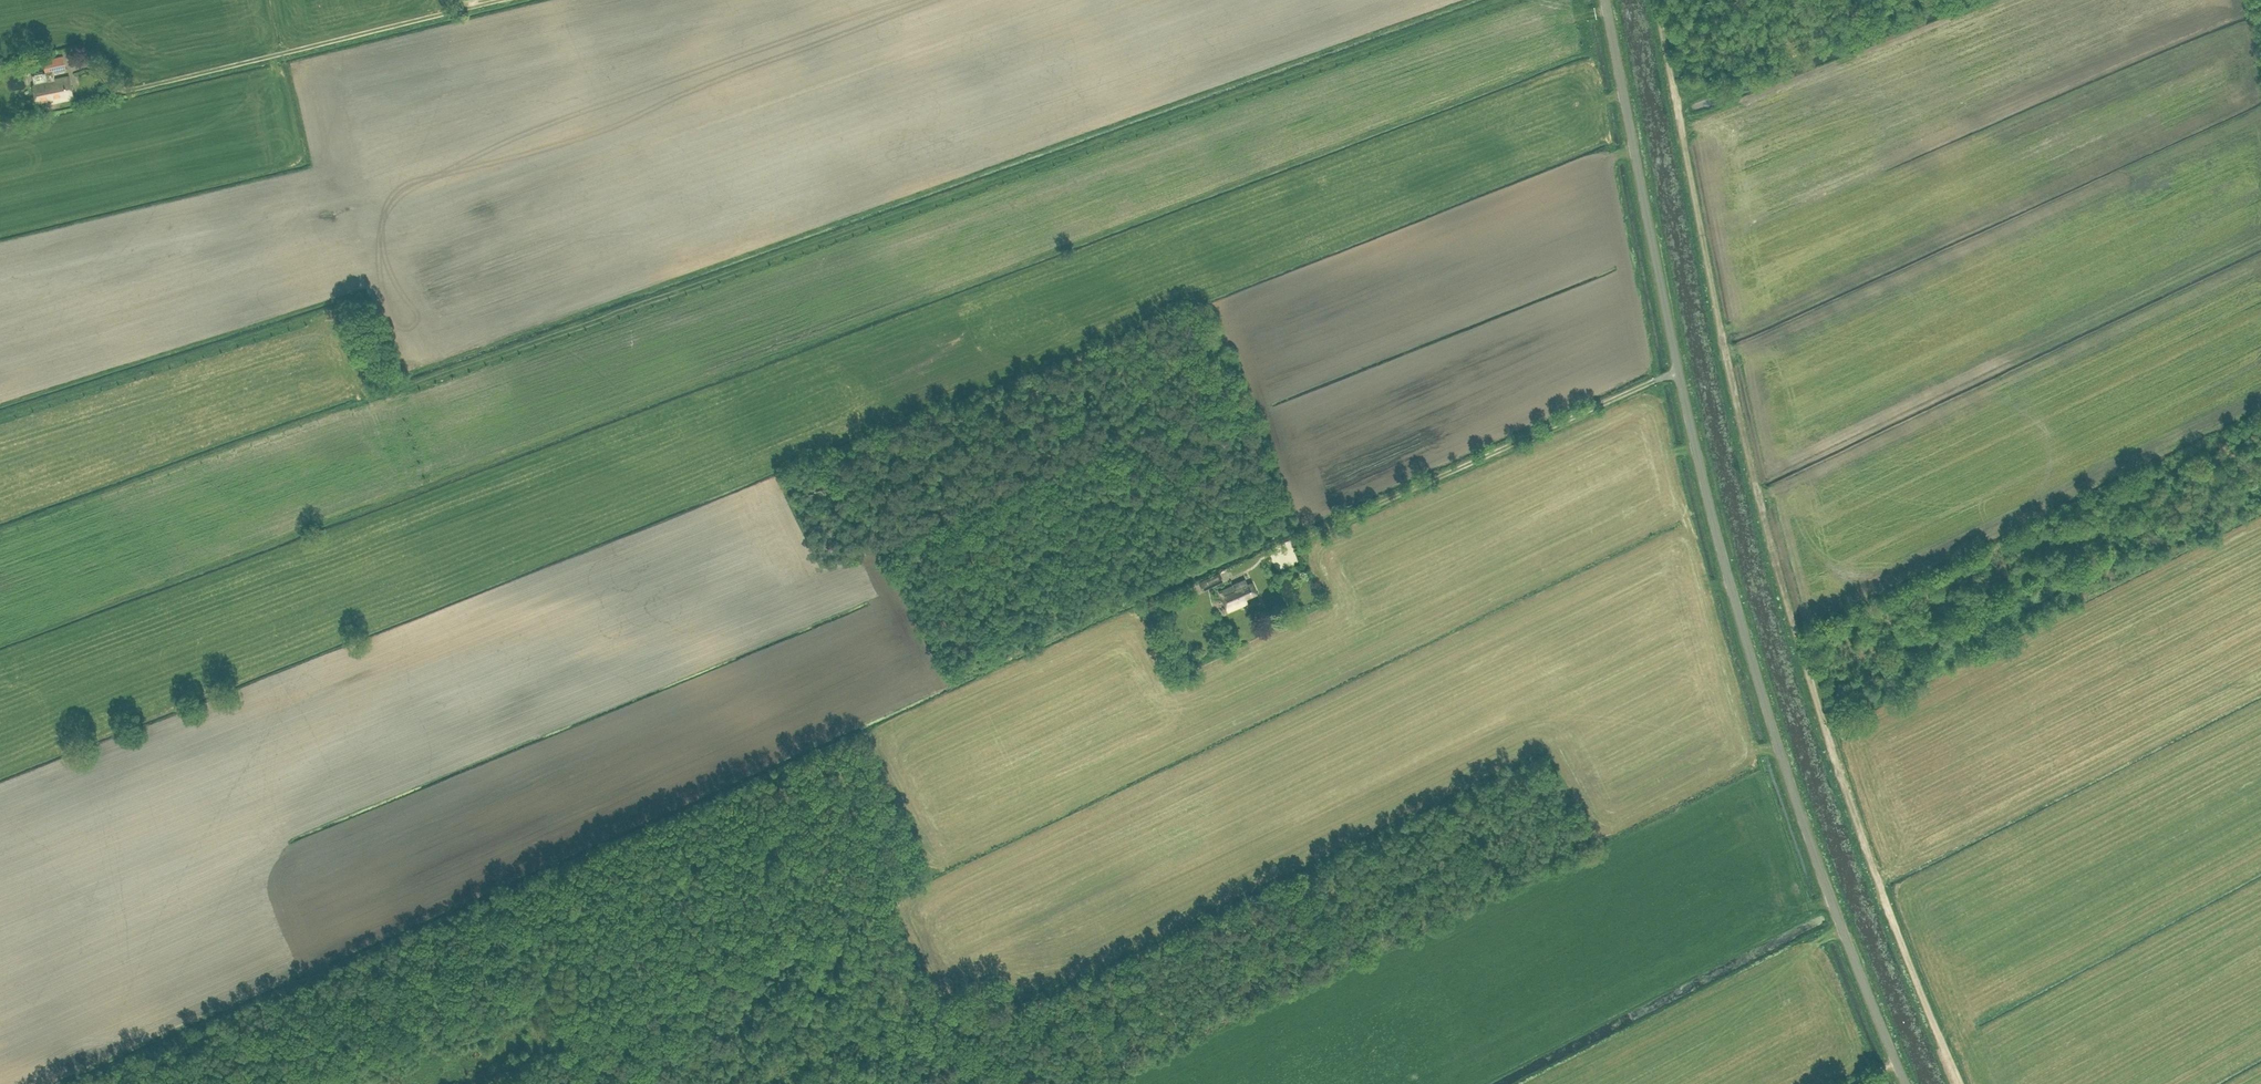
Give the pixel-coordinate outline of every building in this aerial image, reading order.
[(37,102),(51,99),(52,104),(74,99),(69,76),(54,79),(53,73),(66,71),(63,56),(42,60),(45,73),(43,73),(43,71),(35,73),(35,75),(33,75),(34,84),(33,84),(37,102)] [(1282,554),(1282,569),(1291,568),(1291,554),(1282,554)] [(1223,581),(1219,573),(1206,578),(1210,587),(1223,581)] [(1218,591),(1227,611),(1247,602),(1245,598),(1256,593),(1251,582),(1234,590),(1232,585),(1218,591)]
